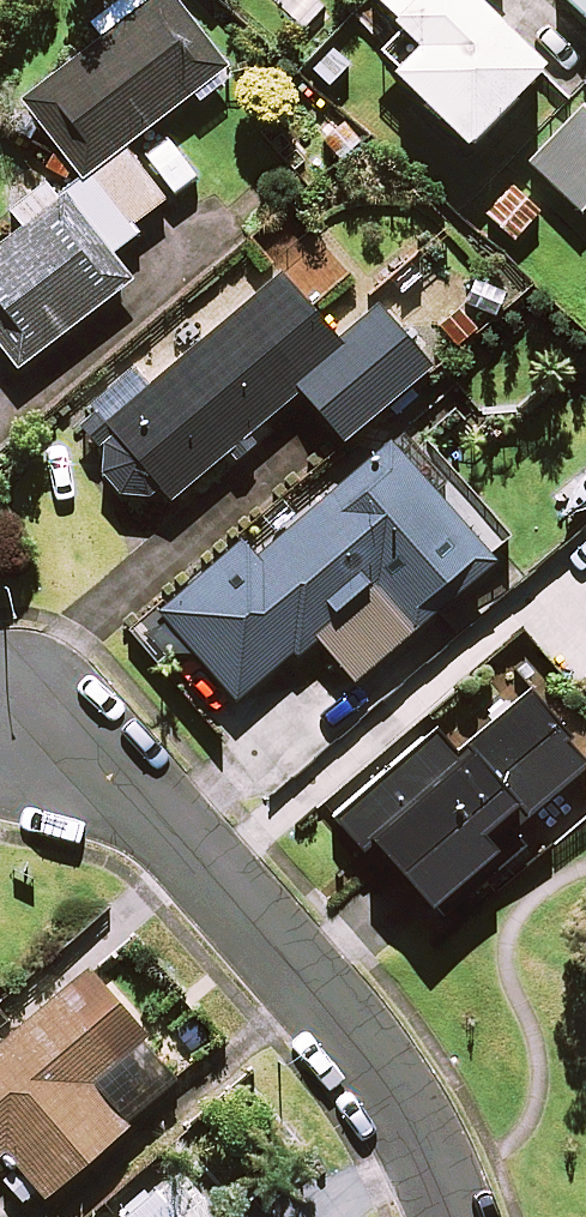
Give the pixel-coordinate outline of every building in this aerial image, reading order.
[(99,39),(19,101),(65,159),(4,206),(21,227),(0,243),(0,347),(16,368),(126,282),(100,249),(193,176),(164,139),(137,160),(124,144),(223,67),(171,0),(117,0),(87,23),(99,39)] [(417,42),(390,70),(462,141),(537,64),(472,0),(374,0),(417,42)] [(585,19),(585,0),(566,0),(585,19)] [(572,74),(585,91),(585,62),(572,74)] [(581,106),(527,163),(578,211),(585,202),(585,111),(581,106)] [(370,140),(342,113),(315,142),(342,168),(370,140)] [(73,416),(98,445),(96,475),(114,496),(142,496),(156,485),(168,500),(298,389),(341,439),(428,365),(377,305),(335,341),(307,308),(346,275),(317,240),(148,385),(132,366),(73,416)] [(455,351),(521,293),(498,267),(433,326),(455,351)] [(481,523),(392,417),(161,612),(235,700),(313,633),(351,678),(504,550),(481,523)] [(585,764),(524,693),(453,754),(431,728),(332,814),(360,846),(371,837),(440,917),(512,854),(517,822),(585,764)] [(122,1127),(177,1080),(141,1037),(144,1035),(88,968),(0,1042),(0,1153),(3,1150),(41,1195),(122,1127)] [(181,1172),(128,1216),(219,1216),(181,1172)]
